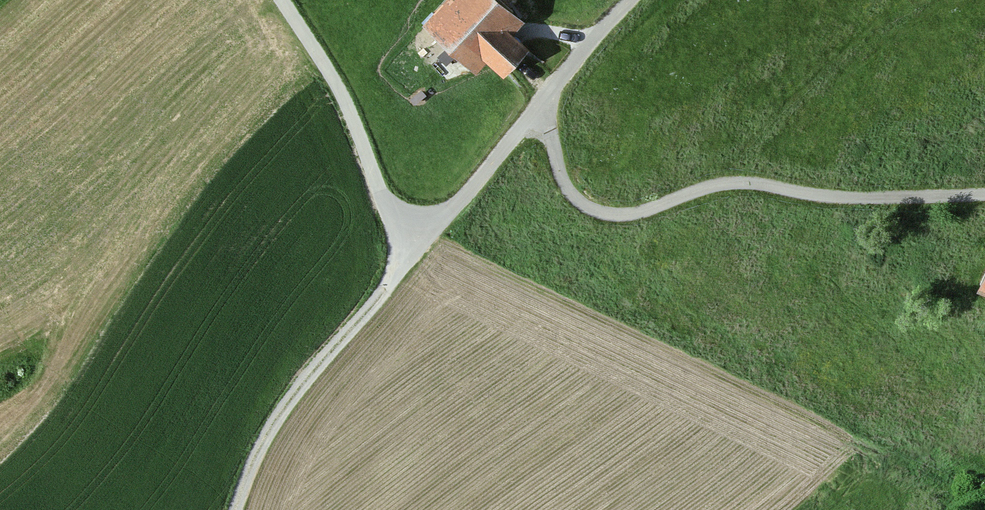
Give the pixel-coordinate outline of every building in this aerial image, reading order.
[(495,0),(439,0),(416,26),(471,75),(482,63),(497,77),(523,49),(509,36),(520,23),(495,0)] [(971,294),(984,299),(984,263),(971,294)]
